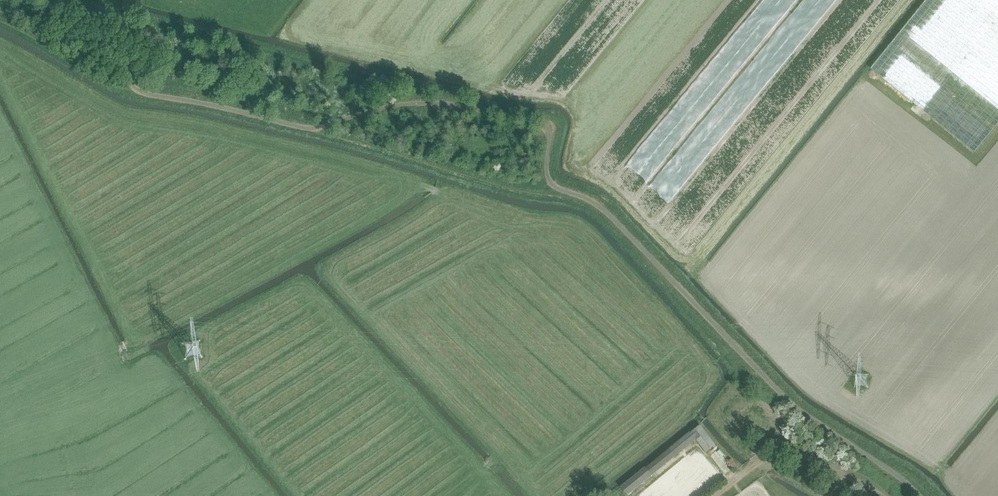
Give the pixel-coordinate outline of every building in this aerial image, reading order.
[(872,71),(909,101),(929,116),(977,155),(997,128),(997,0),(929,0),(921,10),(872,71)] [(697,441),(707,453),(716,445),(703,429),(694,437),(697,441)] [(669,449),(645,467),(652,476),(676,458),(697,441),(694,437),(690,433),(690,432),(669,449)] [(621,486),(628,495),(652,476),(645,467),(621,486)]
